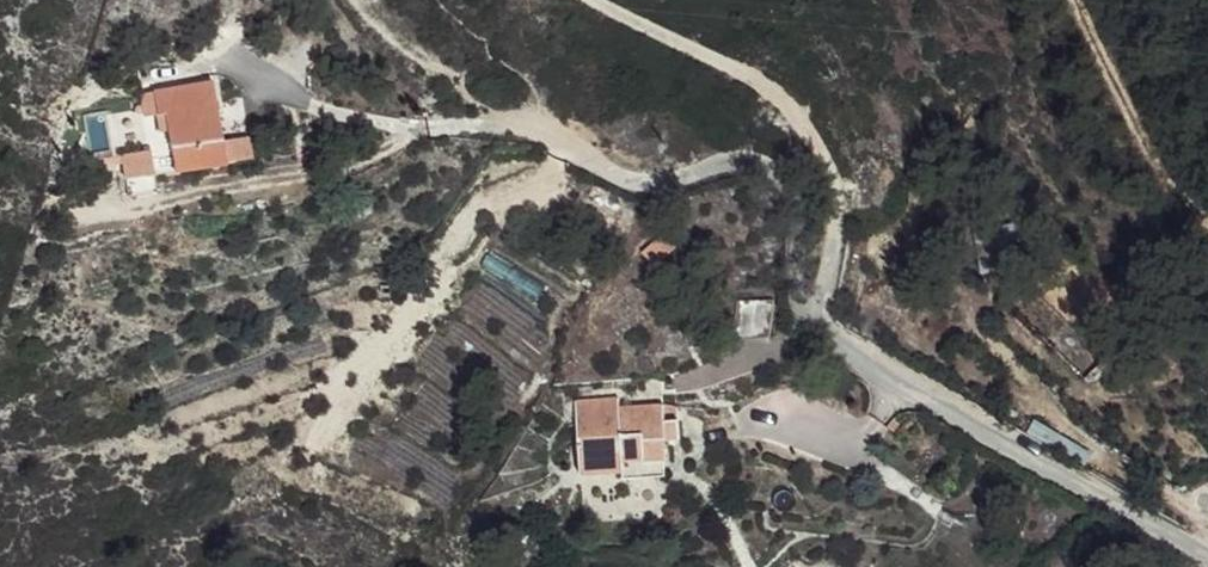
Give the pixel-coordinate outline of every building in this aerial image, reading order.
[(219,147),(211,96),(152,105),(155,127),(164,126),(168,150),(219,147)] [(155,127),(152,105),(137,107),(141,129),(155,127)] [(221,180),(219,147),(168,150),(173,187),(221,180)] [(734,299),(734,334),(772,335),(772,300),(734,299)] [(607,377),(562,379),(566,454),(610,448),(611,458),(657,454),(652,415),(669,413),(666,393),(654,395),(652,381),(623,383),(626,397),(610,399),(607,377)]
